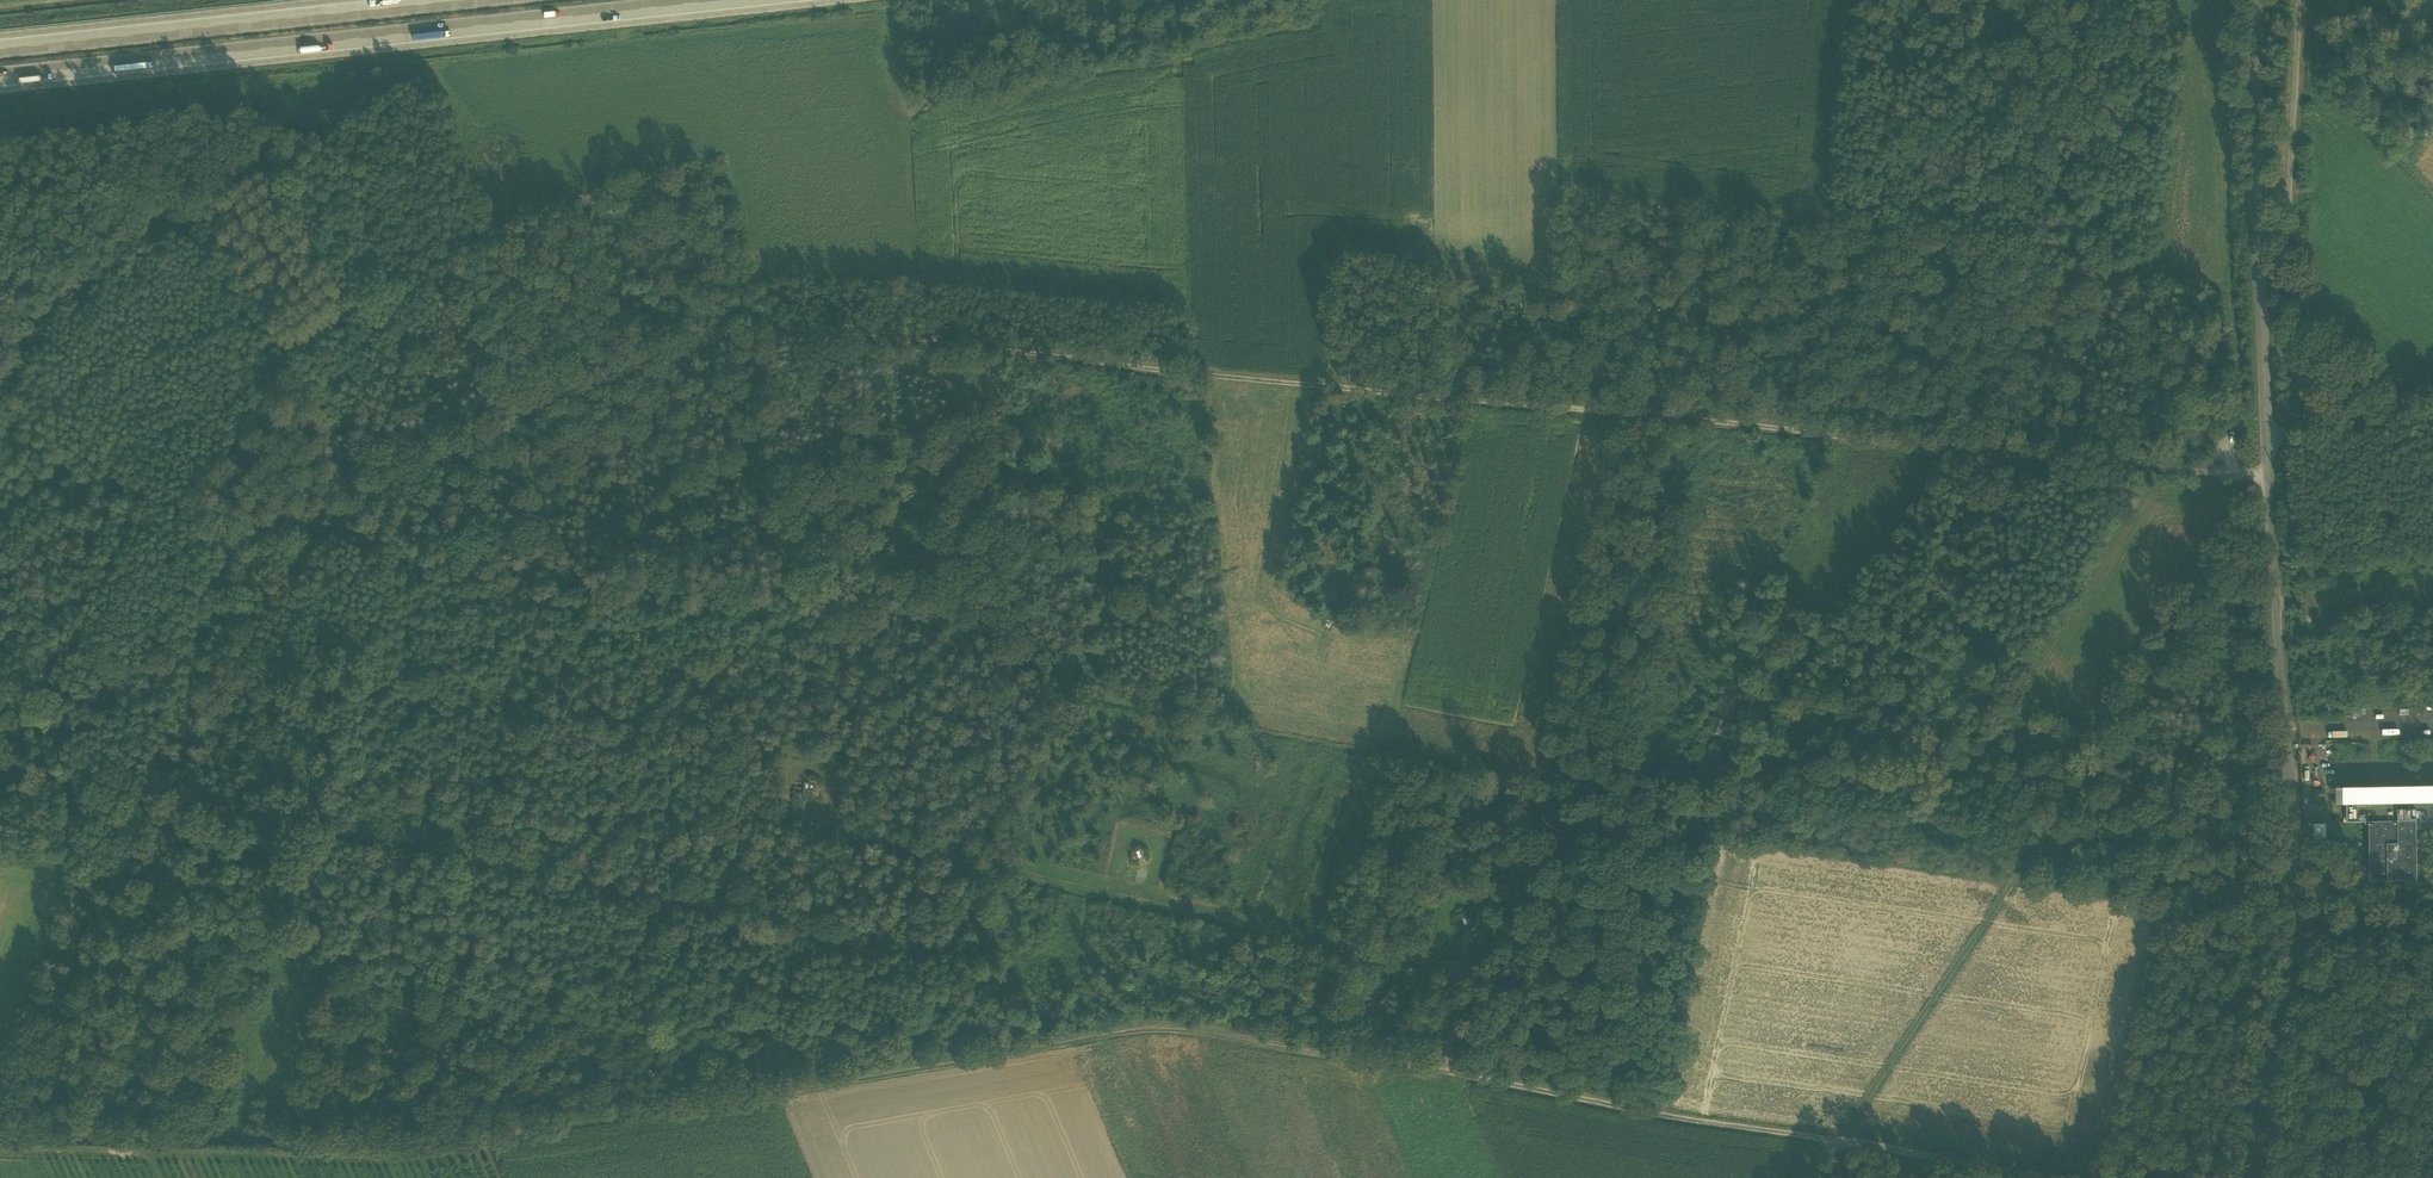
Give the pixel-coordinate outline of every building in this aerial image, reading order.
[(1748,698),(1741,696),(1738,707),(1744,710),(1748,698)] [(2334,702),(2325,702),(2325,710),(2334,710),(2334,702)] [(813,802),(817,784),(807,782),(803,800),(813,802)] [(2364,787),(2364,797),(2346,798),(2346,802),(2346,823),(2369,823),(2369,881),(2418,881),(2416,828),(2432,828),(2432,785),(2364,787)] [(2364,797),(2364,787),(2336,787),(2336,802),(2346,802),(2346,798),(2364,797)] [(2325,843),(2325,824),(2317,824),(2317,837),(2315,837),(2315,843),(2325,843)] [(373,1009),(385,1018),(396,1006),(384,996),(373,1009)] [(2119,1161),(2127,1162),(2128,1154),(2120,1153),(2119,1161)]
